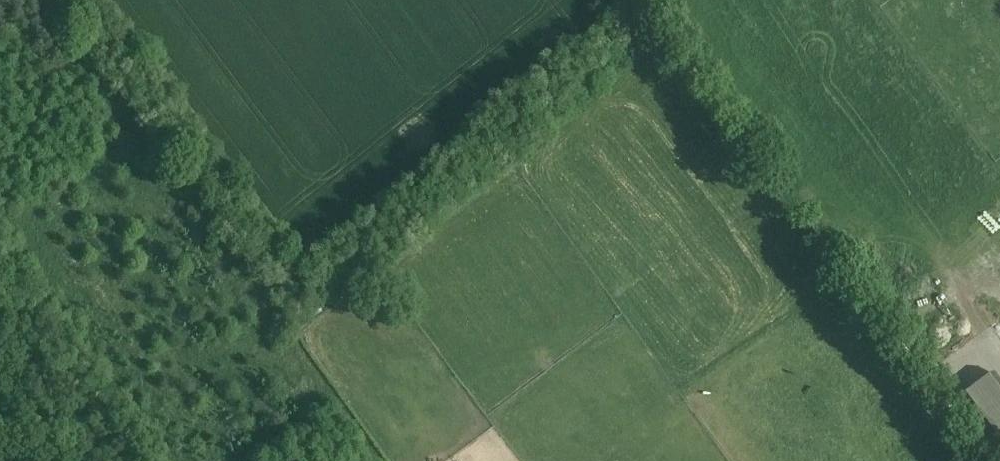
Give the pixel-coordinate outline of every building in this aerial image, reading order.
[(986,429),(999,448),(999,381),(995,374),(963,398),(986,429)]
